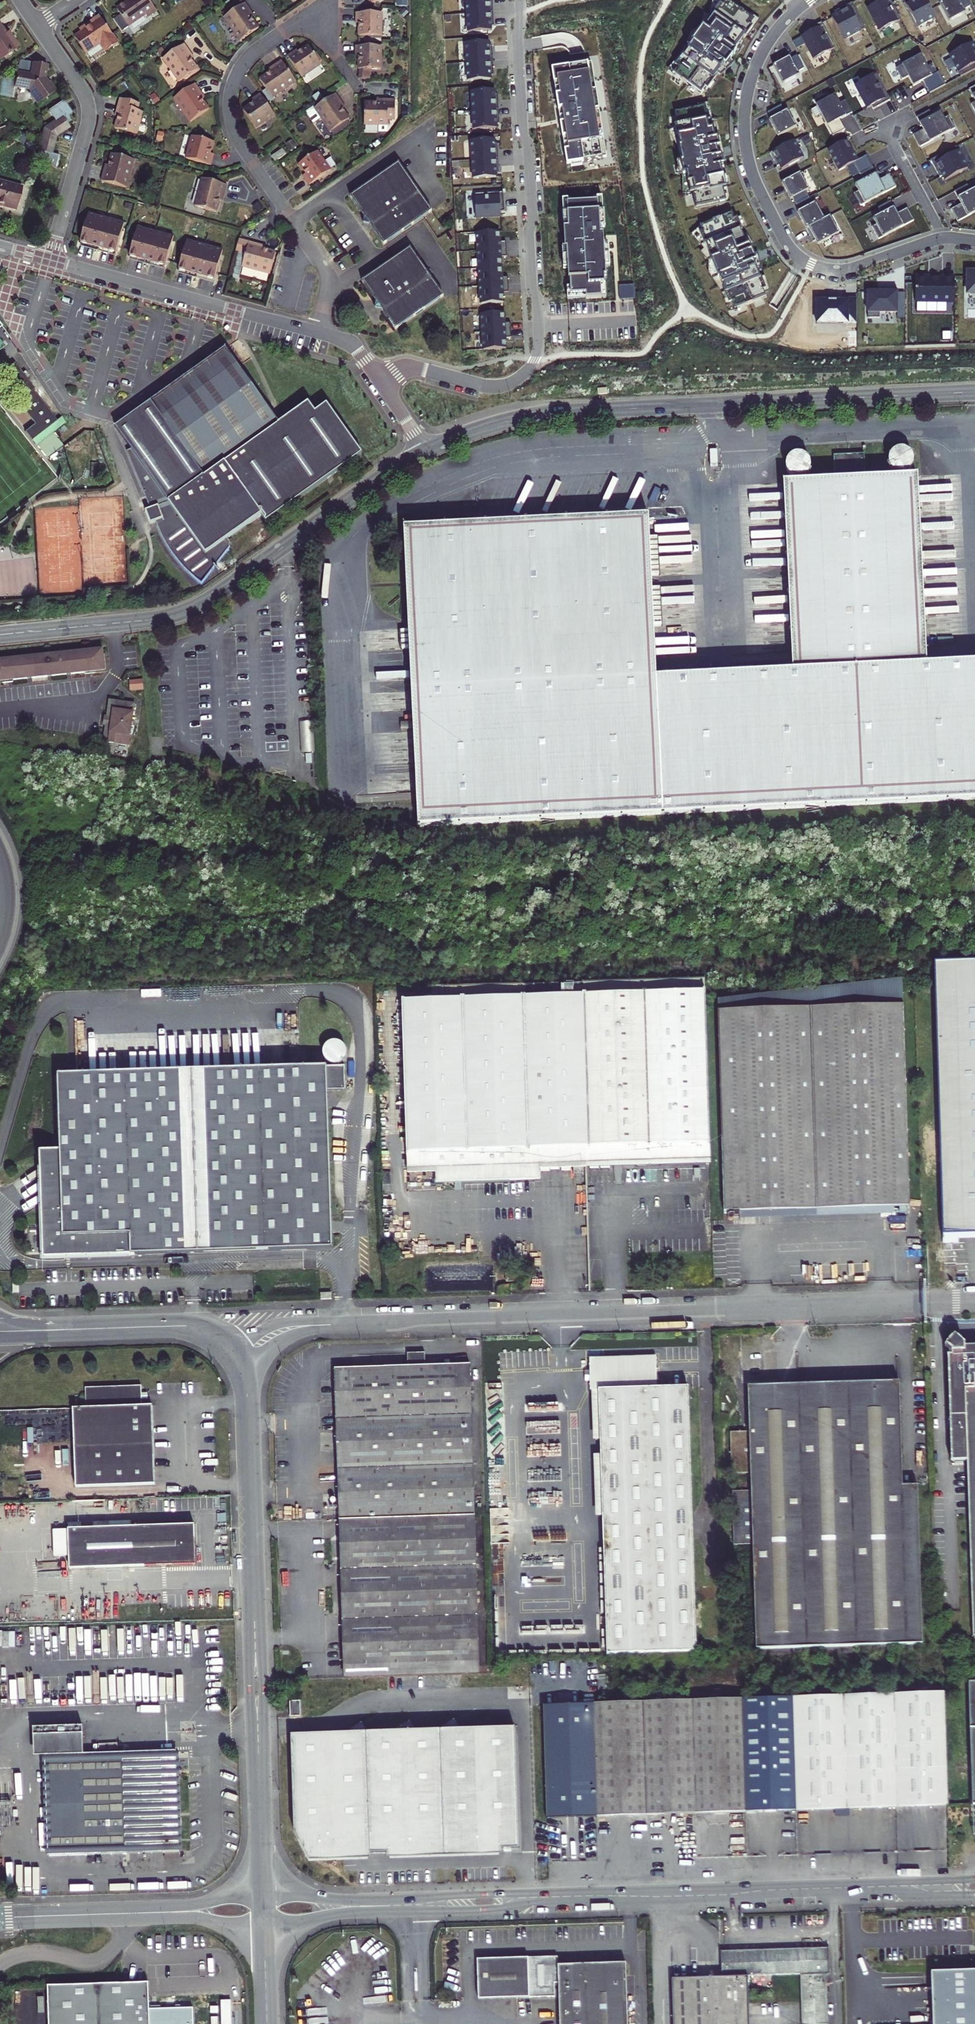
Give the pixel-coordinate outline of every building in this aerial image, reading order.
[(148,18),(157,12),(149,0),(130,0),(117,9),(129,26),(146,15),(148,18)] [(492,12),(491,0),(466,0),(467,13),(492,12)] [(678,68),(674,74),(701,92),(705,87),(708,89),(721,70),(724,72),(745,43),(742,40),(755,21),(726,0),(706,28),(702,26),(675,65),(678,68)] [(891,0),(877,0),(870,4),(872,7),(868,9),(880,32),(901,20),(891,0)] [(926,0),(912,0),(910,1),(911,4),(907,6),(918,27),(936,18),(926,0)] [(940,4),(949,22),(966,13),(964,10),(971,7),(967,0),(948,0),(940,4)] [(240,41),(259,29),(252,19),(250,16),(253,14),(245,3),(224,18),(240,41)] [(866,29),(852,3),(835,12),(836,15),(832,18),(844,40),(866,29)] [(493,31),(492,12),(467,13),(468,32),(493,31)] [(359,24),(359,36),(381,36),(382,13),(356,13),(356,21),(359,21),(359,24)] [(101,44),(106,52),(119,43),(100,16),(86,26),(88,28),(75,37),(86,54),(101,44)] [(835,49),(822,23),(805,32),(807,35),(802,38),(814,60),(835,49)] [(18,47),(11,37),(9,38),(0,25),(0,60),(18,47)] [(467,61),(491,60),(490,41),(466,43),(467,61)] [(974,70),(974,48),(972,43),(949,55),(961,77),(974,70)] [(163,59),(179,82),(198,70),(191,60),(189,57),(192,55),(184,44),(163,59)] [(294,52),(288,56),(302,77),(321,64),(308,46),(298,53),(296,54),(294,52)] [(359,57),(358,70),(381,70),(381,46),(355,46),(355,54),(359,54),(359,57)] [(896,69),(903,80),(909,77),(914,86),(923,81),(930,93),(946,85),(939,72),(932,76),(921,55),(896,69)] [(791,59),(790,57),(773,66),(783,84),(800,76),(798,73),(804,69),(797,56),(791,59)] [(21,60),(19,61),(17,71),(31,74),(33,62),(21,60)] [(492,79),(491,60),(467,61),(468,80),(492,79)] [(272,71),(269,73),(260,79),(272,98),(296,82),(281,61),(270,68),(272,71)] [(29,90),(31,92),(29,93),(37,104),(56,91),(50,81),(48,82),(45,78),(48,65),(33,62),(31,74),(17,71),(16,80),(14,87),(17,87),(29,90)] [(588,65),(552,70),(566,164),(602,158),(588,65)] [(874,109),(891,100),(877,75),(855,86),(868,109),(872,106),(874,109)] [(16,80),(2,77),(0,84),(0,96),(15,99),(17,87),(14,87),(16,80)] [(174,99),(190,122),(208,109),(202,100),(200,97),(202,95),(195,84),(174,99)] [(472,110),(497,109),(496,90),(471,92),(472,110)] [(253,102),(243,109),(256,128),(275,115),(260,93),(254,98),(255,101),(253,102)] [(331,132),(333,131),(347,121),(350,119),(343,109),(341,106),(344,105),(336,94),(315,108),(331,132)] [(852,113),(846,101),(840,104),(835,95),(829,99),(827,94),(814,101),(833,136),(846,130),(840,119),(852,113)] [(119,117),(115,129),(137,135),(137,134),(139,126),(143,112),(137,111),(139,104),(131,102),(125,100),(120,99),(116,113),(119,115),(119,117)] [(377,103),(365,102),(365,125),(388,125),(388,119),(396,119),(396,100),(380,99),(380,103),(377,103)] [(48,110),(55,121),(44,128),(37,155),(56,169),(60,156),(51,154),(56,136),(69,127),(67,123),(71,121),(68,117),(72,114),(63,100),(48,110)] [(694,194),(697,207),(726,201),(723,189),(726,189),(721,167),(723,166),(721,157),(719,158),(717,148),(720,147),(718,139),(715,140),(713,131),(710,132),(704,106),(675,113),(679,127),(676,127),(680,147),(679,148),(682,161),(679,162),(682,176),(687,175),(691,194),(694,194)] [(771,119),(769,120),(778,136),(796,127),(787,110),(784,112),(781,106),(768,113),(771,119)] [(498,128),(497,109),(472,110),(473,129),(498,128)] [(933,117),(930,111),(917,117),(924,130),(913,135),(921,150),(957,131),(949,116),(945,118),(941,112),(933,117)] [(333,131),(336,135),(350,125),(347,121),(333,131)] [(3,141),(11,136),(4,126),(0,128),(0,143),(3,141)] [(144,128),(139,126),(137,134),(142,135),(145,133),(146,131),(144,128)] [(14,138),(22,144),(27,137),(18,131),(14,138)] [(193,136),(186,159),(211,165),(213,158),(210,157),(211,154),(214,142),(193,136)] [(472,160),(497,159),(496,140),(471,141),(472,160)] [(794,141),(770,154),(777,167),(780,165),(782,169),(803,158),(794,141)] [(861,174),(873,168),(867,156),(857,161),(847,141),(829,150),(840,171),(854,163),(860,175),(861,174)] [(287,145),(291,150),(296,147),(292,142),(287,145)] [(957,146),(931,160),(940,177),(943,176),(946,180),(969,168),(957,146)] [(275,162),(277,161),(286,154),(283,149),(272,157),(275,162)] [(331,170),(318,151),(299,164),(306,174),(308,177),(305,179),(310,185),(331,170)] [(111,159),(132,165),(134,160),(112,154),(111,159)] [(132,165),(111,159),(109,166),(108,169),(105,168),(101,180),(126,187),(132,165)] [(498,177),(497,159),(472,160),(473,179),(498,177)] [(384,245),(432,212),(399,163),(350,197),(365,217),(368,217),(371,221),(370,224),(384,245)] [(873,168),(861,174),(864,180),(855,185),(859,191),(854,194),(861,206),(896,187),(890,175),(880,180),(873,168)] [(782,183),(790,200),(792,199),(796,205),(809,198),(806,192),(809,190),(800,173),(782,183)] [(195,206),(217,212),(220,200),(221,197),(224,198),(228,185),(203,179),(195,206)] [(16,210),(22,187),(0,181),(0,206),(16,210)] [(968,185),(955,192),(961,204),(951,209),(959,224),(974,215),(974,189),(971,191),(968,185)] [(502,194),(476,195),(477,219),(503,218),(502,194)] [(569,200),(563,200),(565,248),(562,249),(563,270),(568,270),(569,280),(572,280),(572,287),(568,288),(568,300),(607,298),(604,235),(600,235),(600,230),(604,230),(603,198),(597,199),(597,202),(569,203),(569,200)] [(799,211),(797,212),(806,229),(824,219),(815,203),(812,204),(809,198),(796,205),(799,211)] [(891,201),(878,208),(882,214),(873,218),(877,225),(872,227),(879,239),(914,221),(908,208),(898,214),(891,201)] [(89,213),(81,244),(99,249),(107,218),(89,213)] [(731,215),(701,226),(730,303),(733,302),(736,309),(763,299),(731,215)] [(824,219),(806,229),(813,242),(816,241),(818,245),(839,233),(830,216),(824,219)] [(99,249),(117,253),(125,223),(107,218),(99,249)] [(156,231),(138,226),(130,257),(148,262),(156,231)] [(148,262),(166,267),(174,236),(156,231),(148,262)] [(477,234),(478,252),(501,250),(500,232),(477,234)] [(262,245),(239,239),(236,251),(246,254),(242,267),(270,274),(276,253),(264,250),(261,249),(262,245)] [(187,240),(179,270),(197,275),(206,245),(187,240)] [(197,275),(215,280),(223,250),(206,245),(197,275)] [(395,330),(444,296),(410,248),(362,282),(376,302),(377,302),(380,302),(382,306),(382,309),(381,309),(395,330)] [(502,267),(501,250),(478,252),(479,268),(502,267)] [(503,285),(502,267),(479,268),(480,286),(503,285)] [(929,277),(916,277),(916,303),(955,303),(955,277),(942,277),(942,279),(929,278),(929,277)] [(504,303),(503,285),(480,286),(481,305),(504,303)] [(888,290),(888,293),(868,293),(868,319),(880,319),(880,314),(898,314),(898,290),(888,290)] [(828,302),(817,302),(817,325),(838,325),(838,324),(857,324),(857,300),(846,300),(846,302),(836,302),(836,301),(828,301),(828,302)] [(481,332),(506,331),(505,313),(481,314),(481,332)] [(506,331),(481,332),(482,349),(506,348),(506,331)] [(202,585),(230,547),(225,541),(261,515),(266,522),(362,454),(327,404),(315,412),(308,402),(279,423),(239,368),(226,349),(115,427),(131,449),(127,451),(150,509),(146,511),(147,514),(153,523),(156,522),(159,530),(160,533),(161,536),(163,539),(165,542),(167,546),(169,549),(171,552),(173,555),(175,558),(177,560),(179,563),(181,565),(183,568),(186,571),(189,574),(193,577),(198,582),(202,585)] [(36,445),(53,433),(65,423),(61,417),(55,421),(32,390),(34,388),(26,378),(28,376),(25,371),(22,373),(14,363),(10,366),(9,365),(7,366),(8,368),(1,373),(20,399),(17,401),(35,424),(25,432),(36,446),(36,445)] [(58,430),(61,434),(67,430),(64,426),(58,430)] [(36,445),(47,459),(63,446),(53,433),(36,445)] [(786,472),(809,471),(808,449),(785,450),(786,472)] [(926,664),(917,475),(866,478),(865,454),(833,455),(834,479),(783,482),(792,671),(656,678),(648,515),(404,527),(418,826),(974,798),(974,662),(926,664)] [(90,672),(104,671),(102,649),(87,651),(90,672)] [(71,674),(85,673),(83,651),(68,653),(71,674)] [(51,676),(66,674),(64,653),(49,655),(51,676)] [(32,678),(47,676),(45,655),(30,657),(32,678)] [(13,680),(28,678),(26,657),(11,659),(13,680)] [(9,680),(7,659),(0,660),(0,681),(9,680)] [(142,689),(142,679),(129,680),(130,690),(142,689)] [(109,742),(129,745),(135,704),(110,701),(105,738),(110,738),(109,742)] [(935,962),(944,1243),(959,1242),(959,1235),(974,1235),(974,961),(935,962)] [(718,1010),(903,1004),(902,973),(717,993),(718,1010)] [(704,978),(440,987),(441,1002),(704,993),(704,978)] [(441,1002),(401,1003),(407,1170),(435,1169),(435,1183),(540,1180),(540,1166),(710,1161),(704,993),(441,1002)] [(718,1010),(724,1212),(733,1212),(733,1214),(730,1214),(729,1215),(728,1217),(728,1219),(732,1221),(734,1219),(734,1217),(740,1217),(740,1212),(910,1206),(903,1004),(718,1010)] [(322,1062),(344,1062),(344,1041),(323,1040),(322,1062)] [(327,1068),(58,1076),(60,1150),(38,1151),(41,1253),(332,1245),(327,1068)] [(910,1214),(910,1206),(740,1212),(740,1217),(740,1219),(910,1214)] [(518,1273),(506,1274),(507,1282),(518,1281),(518,1273)] [(619,1389),(599,1389),(607,1655),(696,1652),(688,1387),(668,1387),(667,1378),(683,1378),(682,1355),(599,1357),(600,1380),(619,1380),(619,1389)] [(338,1520),(475,1515),(471,1365),(334,1369),(338,1520)] [(973,1376),(974,1390),(965,1390),(967,1461),(973,1642),(974,1642),(974,1376),(973,1376)] [(767,1398),(900,1394),(900,1381),(767,1385),(767,1398)] [(918,1486),(903,1486),(900,1394),(767,1398),(767,1385),(748,1386),(749,1431),(731,1432),(732,1474),(751,1473),(751,1491),(732,1492),(734,1545),(753,1545),(756,1650),(923,1645),(918,1486)] [(73,1409),(76,1488),(155,1485),(152,1406),(142,1406),(141,1386),(86,1388),(86,1408),(73,1409)] [(343,1670),(480,1666),(475,1515),(338,1520),(343,1670)] [(69,1568),(195,1565),(194,1525),(68,1529),(69,1568)] [(715,1597),(714,1588),(699,1588),(700,1598),(715,1597)] [(480,1674),(480,1666),(343,1670),(343,1678),(480,1674)] [(943,1693),(544,1706),(548,1819),(947,1806),(943,1693)] [(290,1701),(290,1717),(301,1717),(300,1701),(290,1701)] [(520,1849),(515,1727),(460,1729),(454,1720),(440,1728),(441,1730),(416,1731),(410,1721),(397,1730),(397,1731),(366,1732),(366,1730),(361,1723),(350,1730),(351,1733),(291,1735),(294,1831),(306,1856),(520,1849)] [(181,1852),(177,1751),(83,1754),(82,1726),(33,1728),(33,1736),(35,1736),(35,1753),(44,1753),(47,1856),(181,1852)] [(802,2023),(828,2023),(826,1974),(830,1974),(829,1949),(721,1952),(721,1978),(672,1979),(673,2023),(750,2023),(748,1977),(801,1975),(802,2023)] [(626,1963),(558,1965),(558,1957),(477,1959),(478,1999),(555,1997),(555,1983),(559,1983),(560,2023),(628,2023),(626,1963)] [(931,1972),(933,2023),(974,2023),(974,1970),(931,1972)] [(49,2023),(193,2023),(192,2008),(149,2009),(148,1983),(48,1986),(49,2023)]
